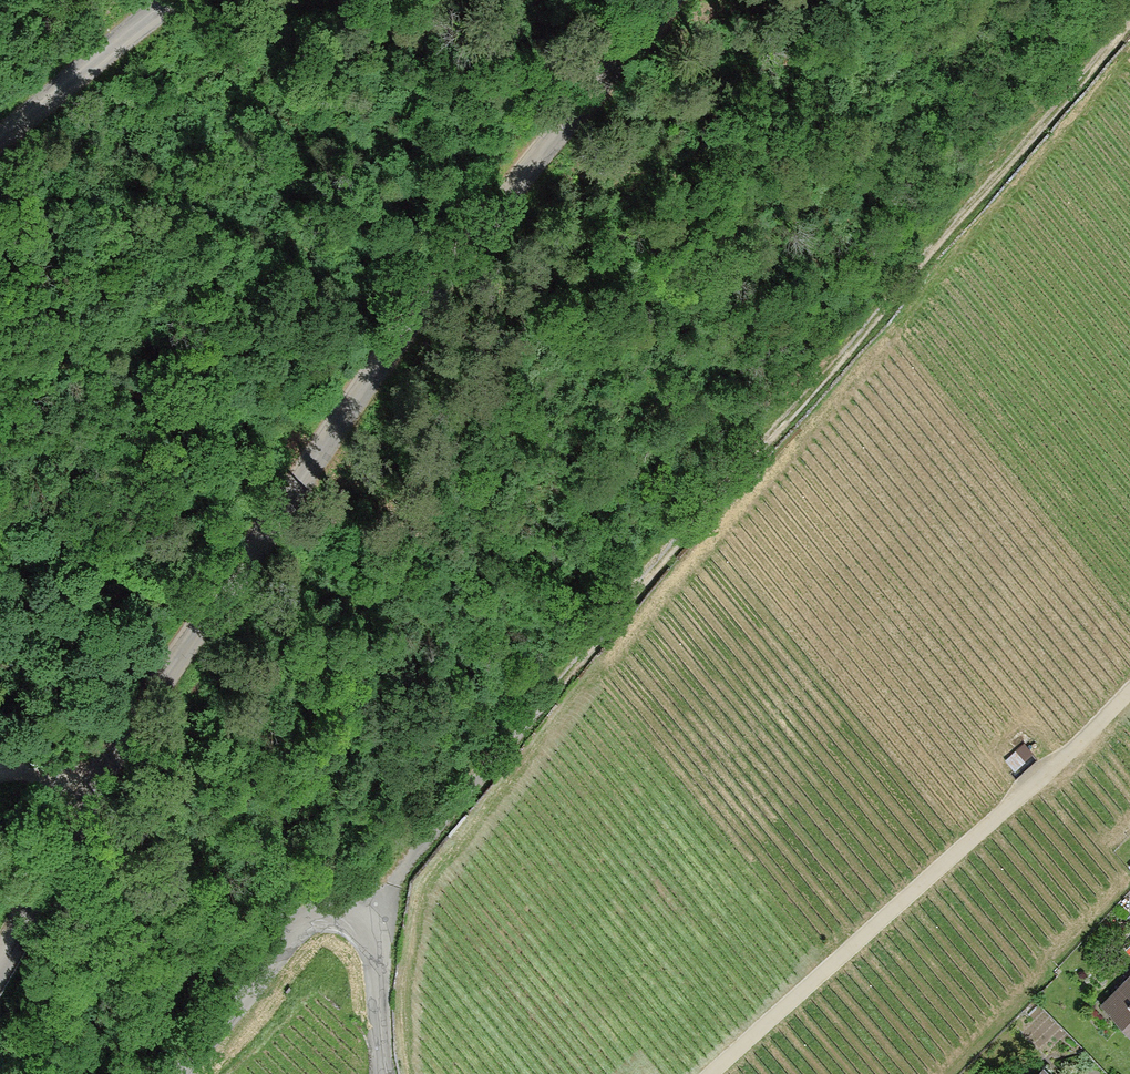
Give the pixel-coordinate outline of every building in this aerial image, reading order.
[(1106,1007),(1129,1032),(1129,983),(1106,1007)]
